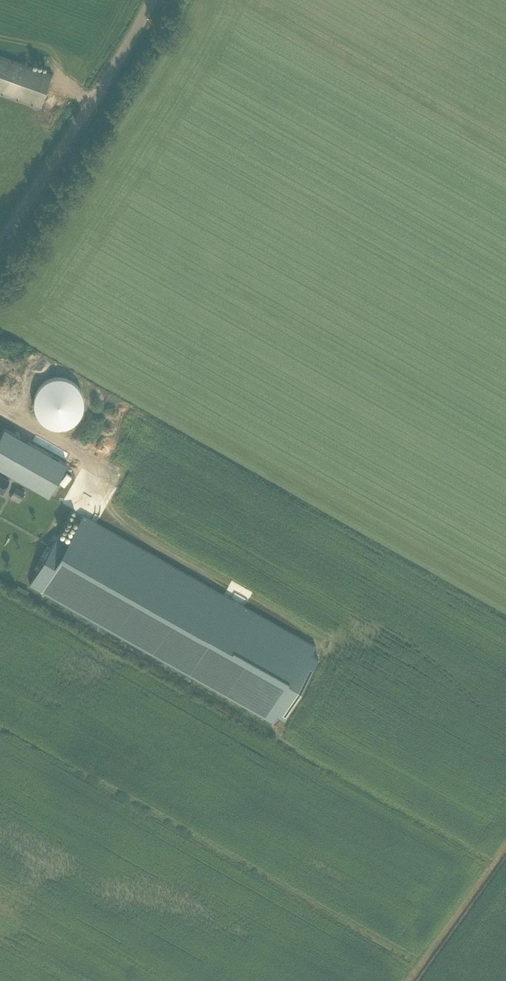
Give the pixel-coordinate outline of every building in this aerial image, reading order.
[(52,74),(0,55),(0,93),(40,108),(52,74)] [(4,429),(0,436),(0,468),(9,473),(49,496),(52,489),(67,464),(4,429)] [(9,480),(0,475),(0,491),(2,492),(4,487),(9,480)] [(23,496),(24,493),(16,488),(12,494),(18,497),(21,499),(23,496)] [(58,534),(30,584),(273,722),(315,646),(83,515),(69,540),(58,534)]
